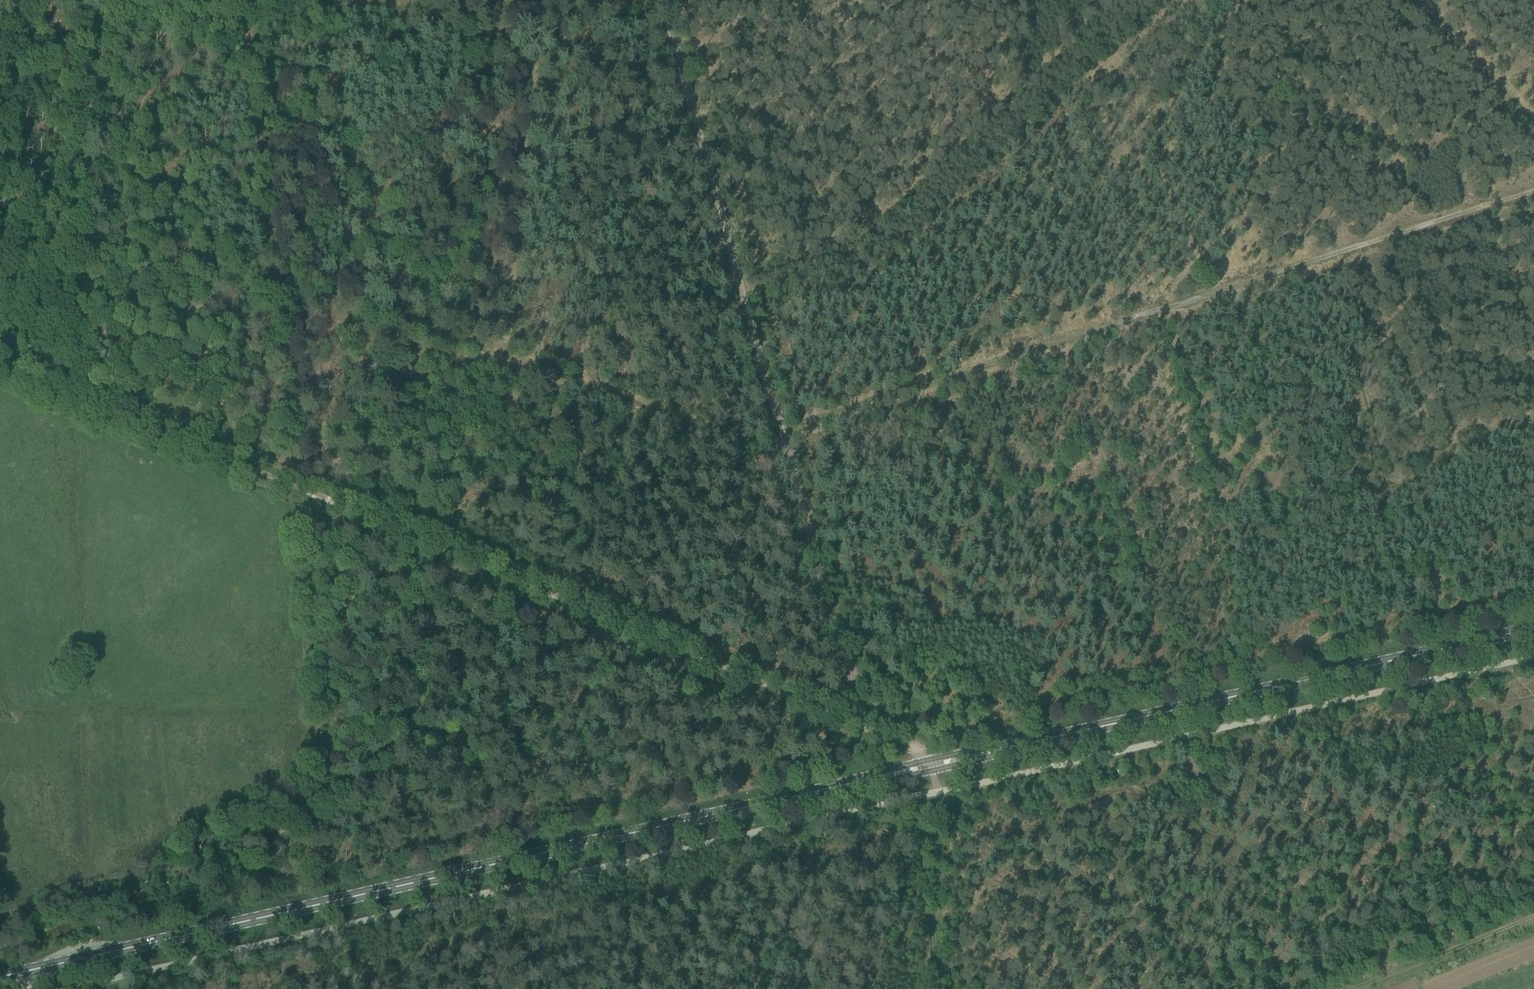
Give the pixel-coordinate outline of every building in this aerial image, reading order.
[(980,786),(994,782),(993,776),(978,779),(980,786)]
